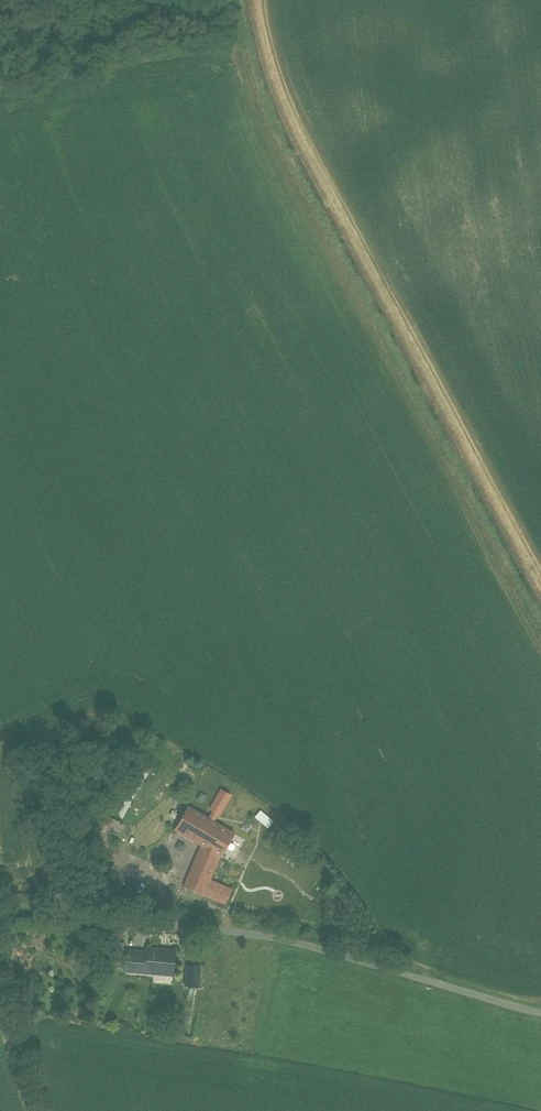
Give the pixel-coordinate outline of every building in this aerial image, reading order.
[(231,824),(212,813),(227,787),(218,781),(202,808),(185,798),(171,822),(197,837),(181,880),(223,896),(229,880),(208,872),(217,849),(231,824)] [(260,810),(255,816),(267,828),(273,821),(260,810)] [(310,903),(328,886),(321,879),(303,896),(310,903)] [(150,949),(127,947),(125,972),(173,976),(175,948),(150,945),(150,949)] [(198,988),(201,965),(187,963),(183,986),(198,988)]
